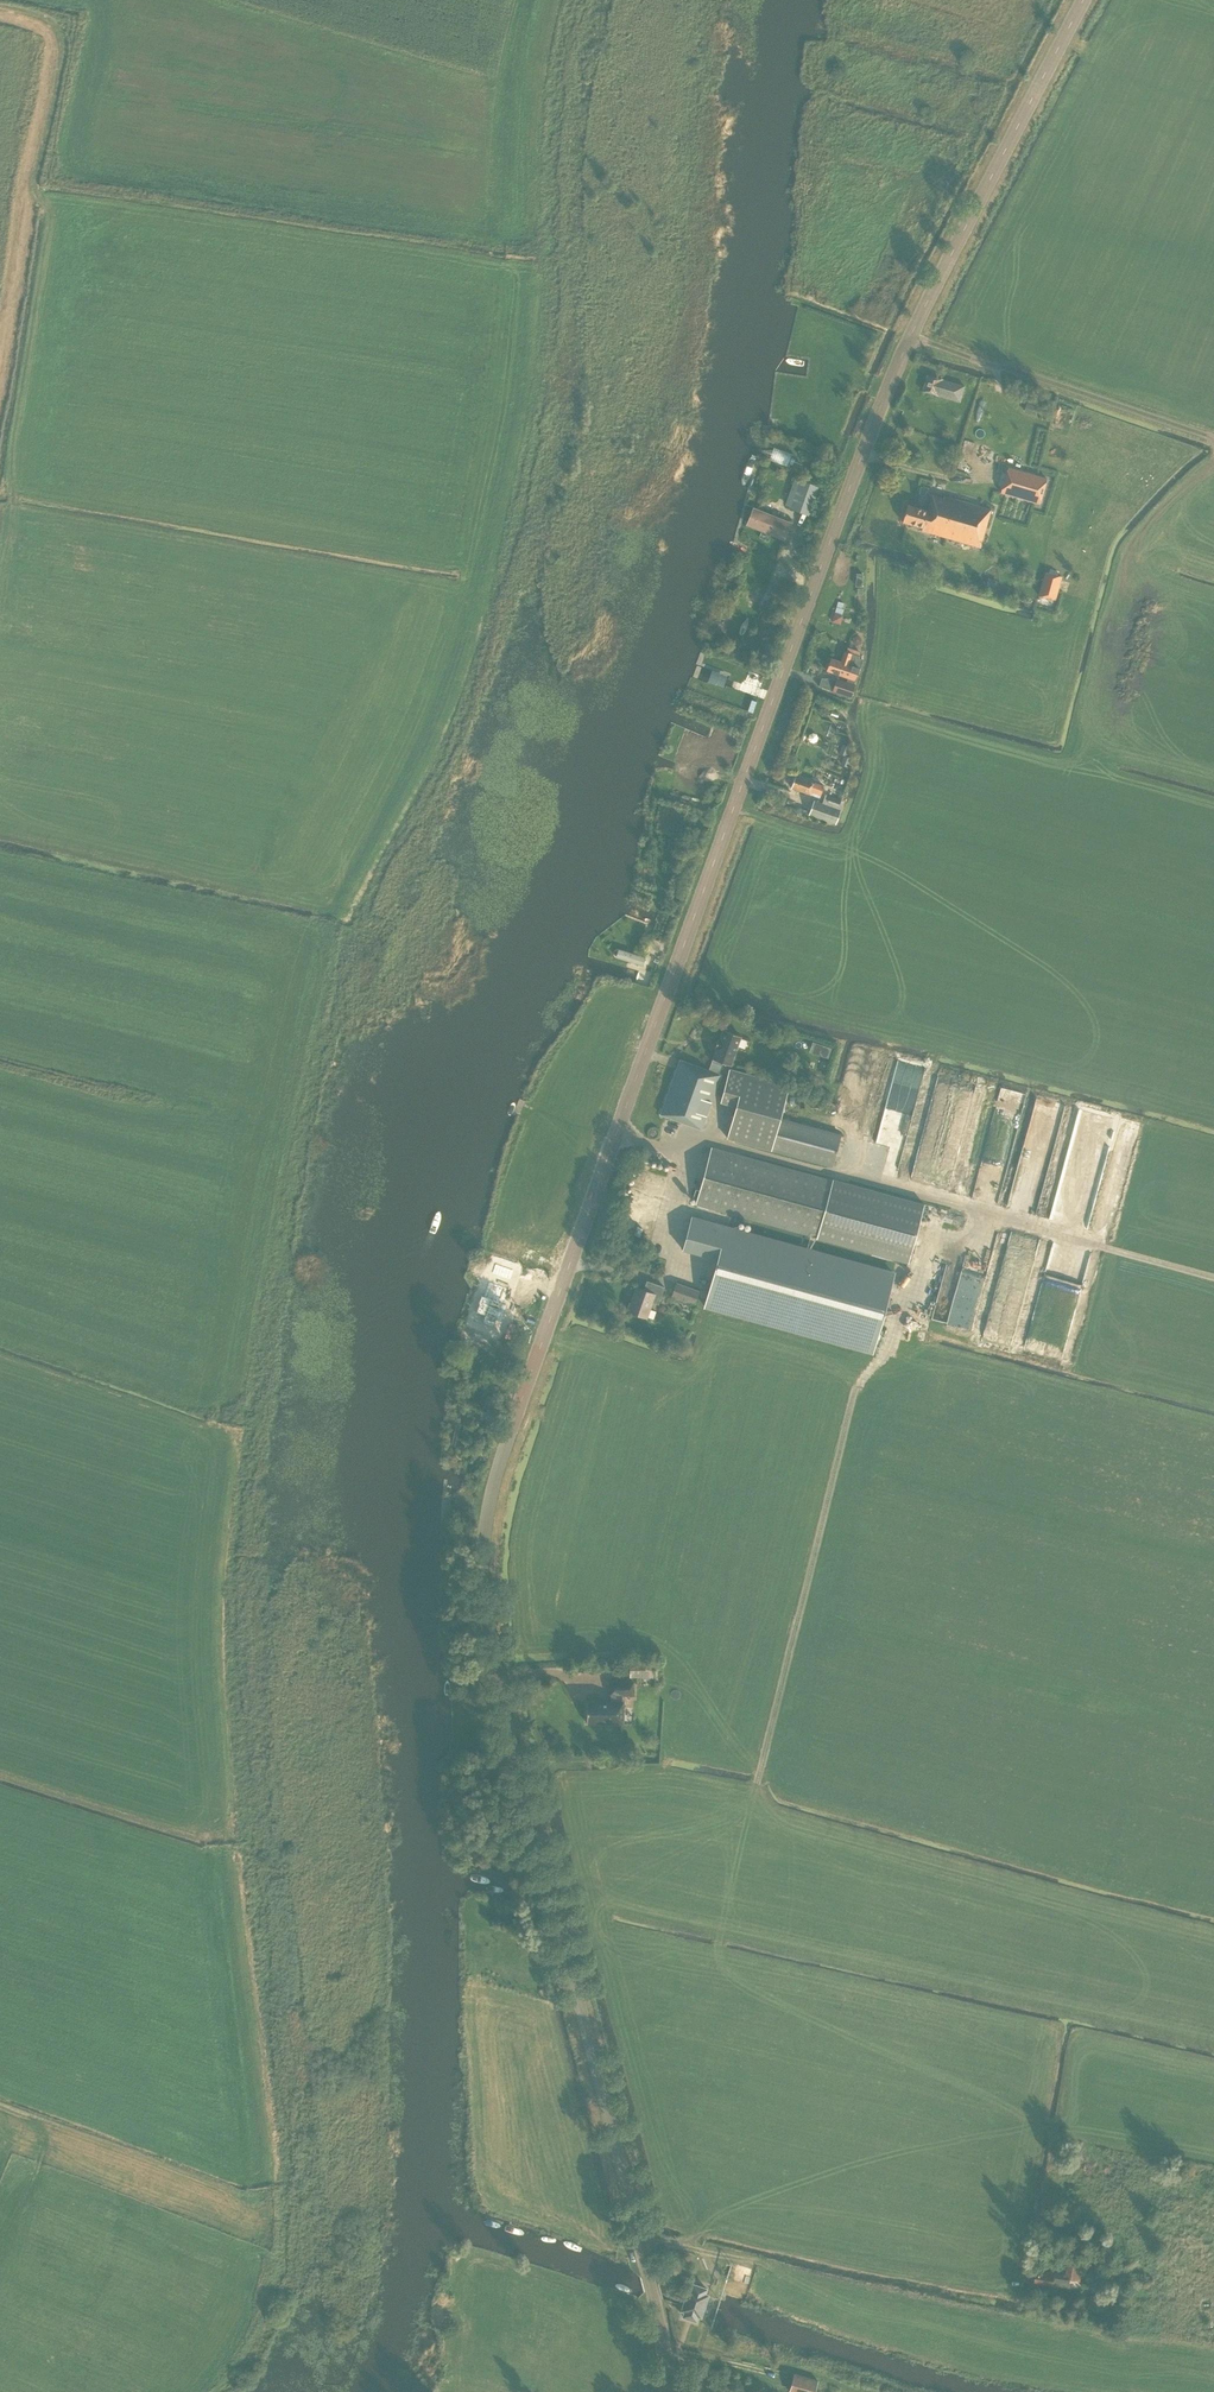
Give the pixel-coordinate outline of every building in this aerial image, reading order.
[(949,381),(926,375),(921,392),(939,397),(939,395),(960,401),(965,386),(975,389),(978,377),(952,370),(949,381)] [(1004,395),(1001,409),(1012,411),(1014,397),(1004,395)] [(1036,415),(1038,406),(1026,403),(1024,412),(1036,415)] [(1054,405),(1051,413),(1064,417),(1066,408),(1054,405)] [(923,466),(929,469),(933,457),(927,455),(923,466)] [(962,470),(965,459),(960,458),(957,468),(962,470)] [(1006,467),(999,493),(1039,504),(1046,478),(1006,467)] [(795,480),(787,505),(809,513),(820,478),(803,473),(800,481),(795,480)] [(991,509),(961,500),(944,496),(943,498),(931,495),(927,510),(907,505),(902,522),(922,528),(921,531),(980,547),(982,537),(988,520),(991,509)] [(747,524),(783,539),(790,523),(754,509),(747,524)] [(1056,599),(1062,576),(1045,572),(1038,595),(1056,599)] [(994,588),(997,581),(989,578),(986,585),(994,588)] [(844,650),(840,662),(831,659),(827,671),(848,678),(847,681),(837,678),(832,691),(851,698),(856,684),(855,683),(855,681),(854,680),(862,660),(858,659),(861,651),(848,646),(846,651),(844,650)] [(838,753),(843,755),(846,756),(850,747),(842,744),(838,753)] [(846,756),(843,755),(840,764),(848,767),(851,758),(846,756)] [(824,786),(814,783),(795,776),(791,788),(820,798),(824,786)] [(841,809),(814,800),(809,815),(836,824),(841,809)] [(643,966),(645,957),(619,949),(616,958),(643,966)] [(742,1036),(723,1030),(720,1038),(718,1037),(714,1049),(715,1049),(712,1058),(713,1058),(709,1070),(682,1060),(662,1114),(702,1129),(722,1074),(719,1073),(723,1062),(731,1065),(742,1036)] [(789,1085),(729,1068),(720,1103),(735,1107),(726,1139),(832,1167),(841,1134),(780,1117),(789,1085)] [(938,1075),(917,1164),(933,1168),(954,1079),(938,1075)] [(989,1085),(970,1081),(945,1184),(964,1188),(989,1085)] [(1005,1155),(1020,1094),(1000,1089),(975,1190),(988,1193),(985,1202),(1005,1207),(1017,1158),(1005,1155)] [(1078,1111),(1055,1216),(1071,1220),(1094,1115),(1078,1111)] [(1056,1127),(1059,1120),(1051,1117),(1048,1124),(1056,1127)] [(1107,1238),(1130,1123),(1111,1119),(1088,1234),(1107,1238)] [(925,1206),(832,1181),(710,1147),(694,1205),(909,1263),(925,1206)] [(636,1168),(633,1178),(640,1179),(643,1170),(636,1168)] [(894,1270),(691,1215),(682,1248),(715,1257),(702,1306),(872,1352),(894,1270)] [(983,1333),(1003,1338),(1022,1252),(1002,1248),(983,1333)] [(1047,1354),(1067,1359),(1093,1256),(1074,1251),(1047,1354)] [(514,1271),(496,1264),(493,1273),(511,1280),(514,1271)] [(1030,1275),(1016,1346),(1036,1350),(1050,1279),(1030,1275)] [(648,1280),(644,1290),(636,1287),(627,1312),(646,1318),(652,1302),(658,1304),(665,1287),(648,1280)] [(507,1289),(490,1282),(484,1296),(482,1295),(475,1312),(484,1315),(481,1323),(492,1327),(495,1320),(501,1322),(506,1308),(501,1306),(507,1289)] [(699,1290),(676,1282),(671,1297),(694,1305),(699,1290)] [(488,1397),(483,1410),(491,1413),(496,1400),(488,1397)] [(489,1422),(492,1415),(483,1412),(480,1418),(489,1422)] [(468,1430),(455,1428),(451,1445),(464,1448),(468,1430)] [(630,1662),(630,1677),(655,1677),(655,1662),(630,1662)] [(610,1701),(586,1702),(586,1723),(623,1722),(622,1701),(621,1701),(621,1693),(632,1693),(632,1680),(608,1681),(608,1694),(610,1694),(610,1701)] [(1068,2261),(1068,2266),(1066,2275),(1038,2270),(1036,2283),(1054,2286),(1054,2285),(1069,2288),(1071,2279),(1081,2281),(1081,2279),(1089,2280),(1091,2267),(1083,2265),(1083,2263),(1068,2261)] [(707,2295),(707,2294),(704,2293),(706,2288),(693,2284),(691,2289),(687,2288),(686,2291),(684,2298),(682,2304),(680,2310),(684,2311),(682,2316),(695,2320),(697,2315),(700,2316),(701,2314),(707,2295)] [(1105,2298),(1091,2295),(1089,2308),(1103,2311),(1105,2298)] [(790,2389),(789,2391),(815,2391),(818,2380),(808,2377),(794,2374),(790,2389)]
